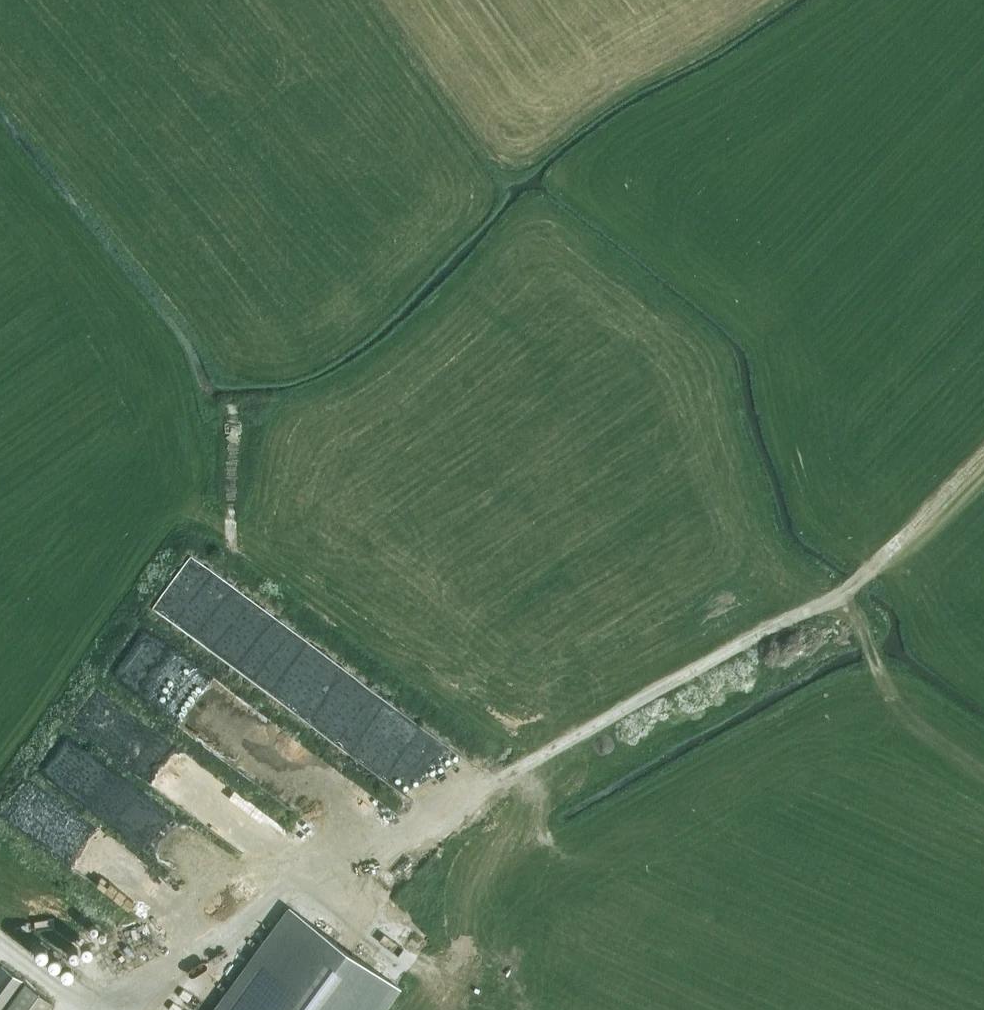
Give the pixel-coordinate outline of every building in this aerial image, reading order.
[(397,986),(292,909),(218,1009),(379,1009),(397,986)] [(52,1001),(1,964),(0,964),(0,1009),(44,1009),(52,1001)]
